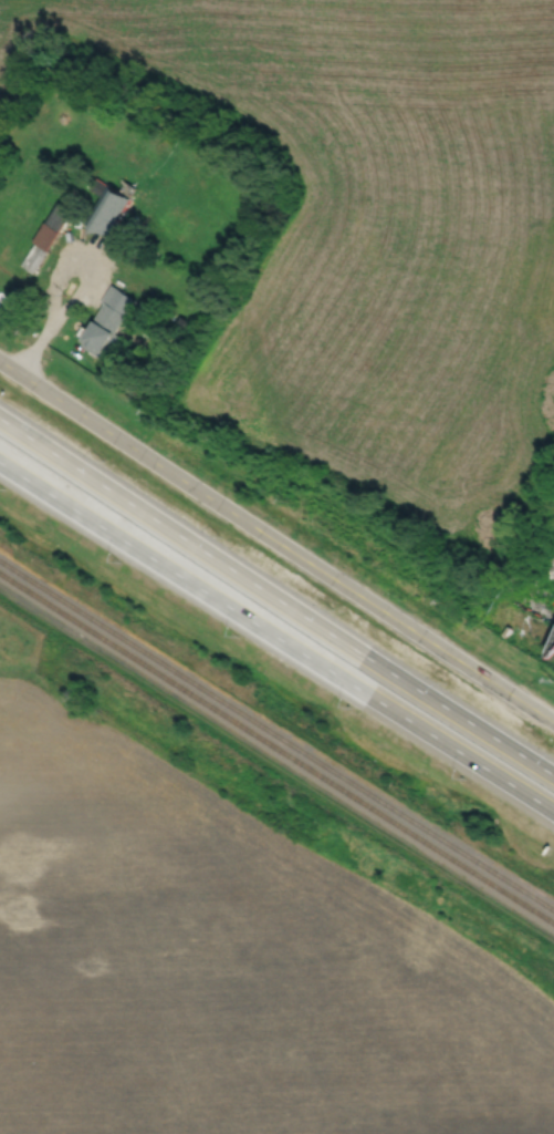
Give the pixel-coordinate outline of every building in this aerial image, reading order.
[(109,185),(87,221),(109,235),(132,197),(109,185)] [(46,221),(60,199),(74,208),(60,230),(46,221)] [(49,249),(60,230),(46,221),(44,220),(32,240),(34,241),(49,249)] [(34,241),(20,265),(34,274),(49,249),(34,241)] [(111,284),(100,301),(104,303),(94,320),(96,321),(82,344),(93,350),(92,351),(105,360),(119,336),(115,333),(136,299),(111,284)]
